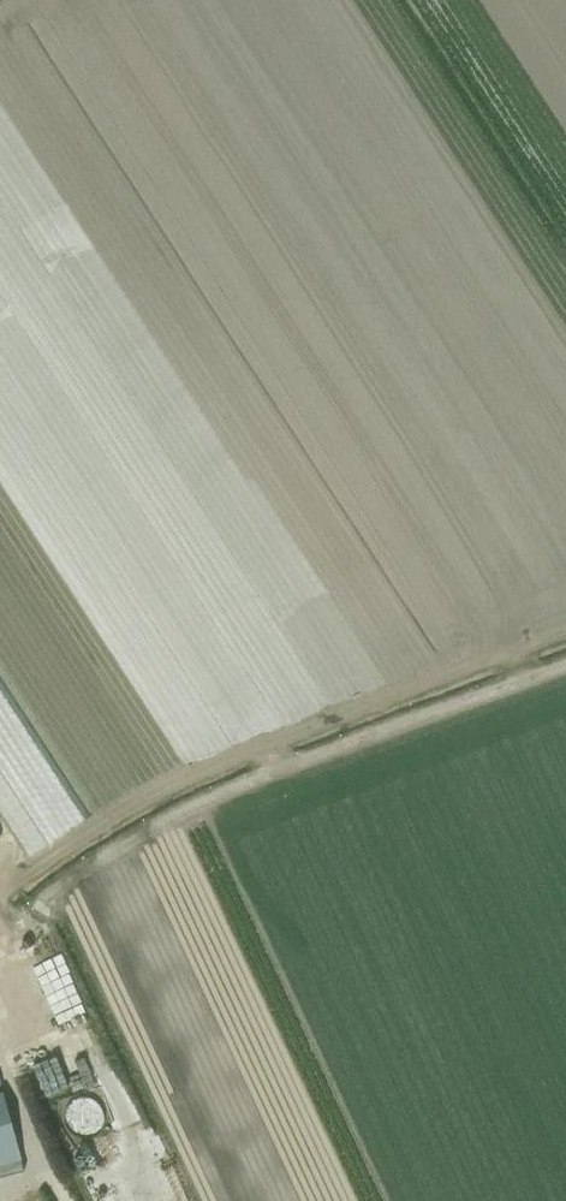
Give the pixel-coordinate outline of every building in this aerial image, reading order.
[(0,1095),(0,1169),(21,1162),(3,1095),(0,1095)]
